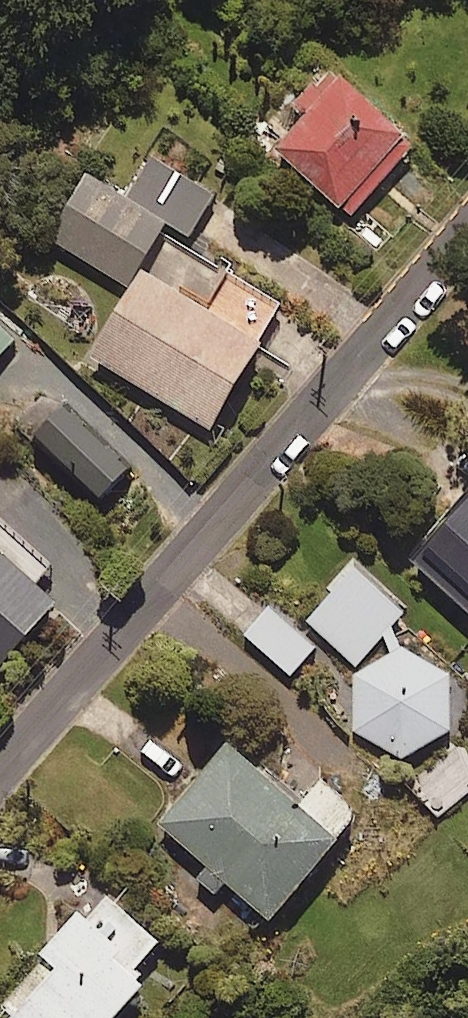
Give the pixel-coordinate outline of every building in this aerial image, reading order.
[(419,150),(340,77),(305,114),(315,124),(284,158),(353,222),(419,150)] [(217,201),(156,162),(128,204),(93,182),(54,242),(132,292),(172,229),(191,241),(217,201)] [(284,311),(175,243),(99,364),(217,437),(268,355),(260,349),(284,311)] [(0,324),(0,362),(19,342),(0,324)] [(137,474),(76,413),(45,445),(105,506),(137,474)] [(419,567),(467,613),(467,515),(419,567)] [(0,556),(0,676),(2,677),(62,612),(0,556)] [(413,614),(356,561),(332,586),(340,594),(311,625),(361,671),(413,614)] [(321,650),(273,609),(248,639),(295,680),(321,650)] [(409,764),(457,737),(456,677),(408,654),(359,679),(360,738),(409,764)] [(457,750),(412,787),(438,820),(467,795),(467,764),(457,750)] [(163,833),(210,874),(202,884),(222,901),(231,891),(277,930),(368,824),(327,789),(306,813),(233,752),(163,833)] [(112,901),(51,965),(66,979),(28,1017),(136,1017),(155,998),(138,981),(165,952),(112,901)]
